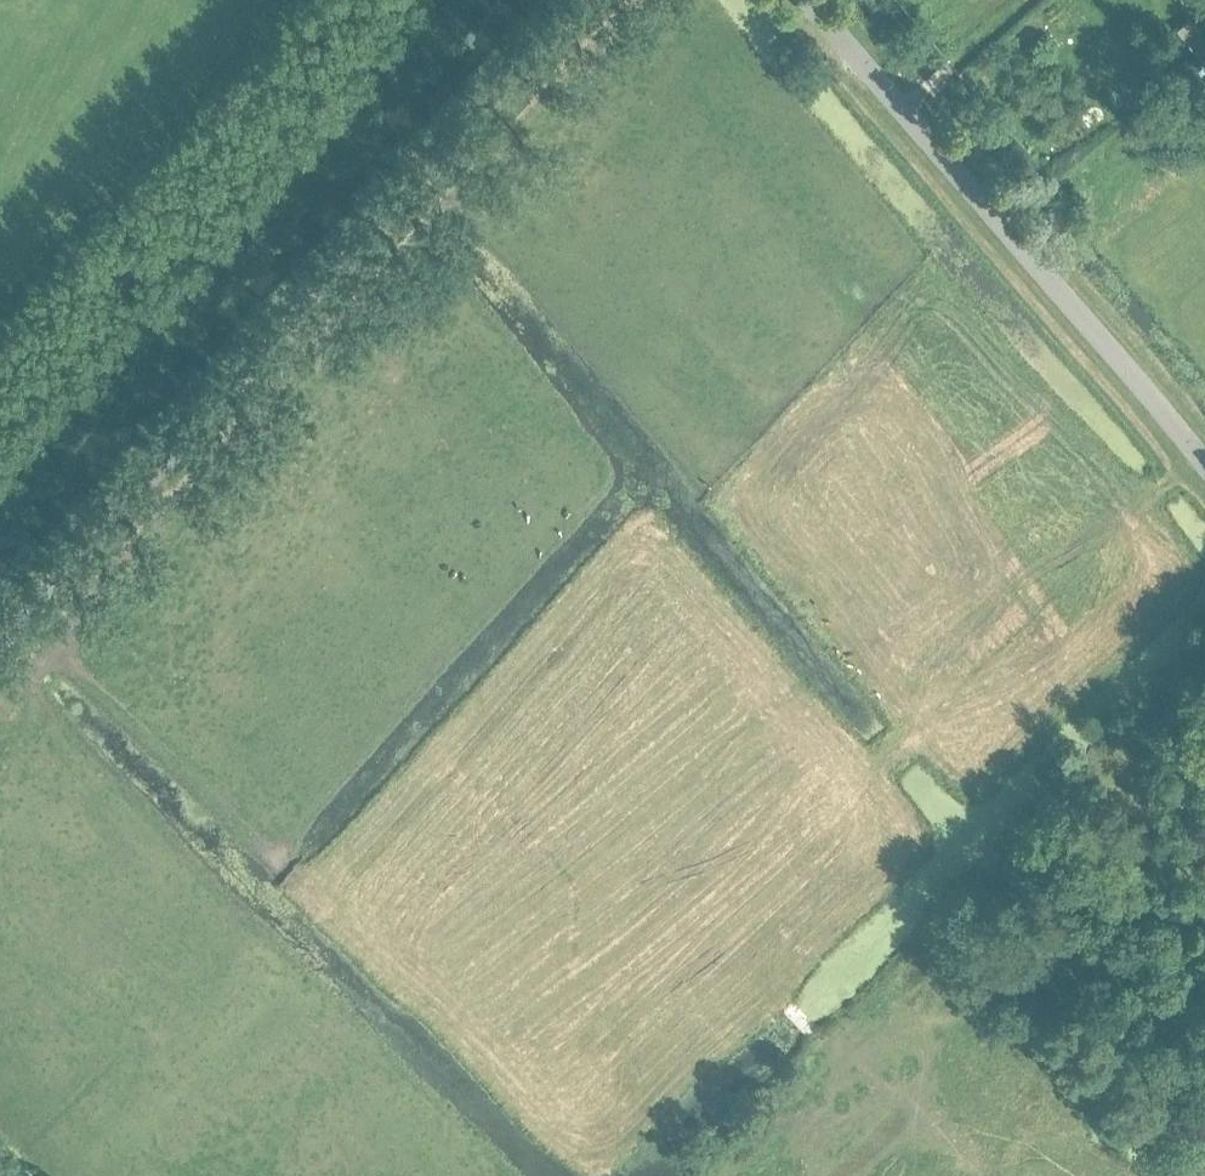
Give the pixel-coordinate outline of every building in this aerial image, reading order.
[(1199,55),(1204,63),(1204,36),(1190,17),(1177,28),(1199,55)]
